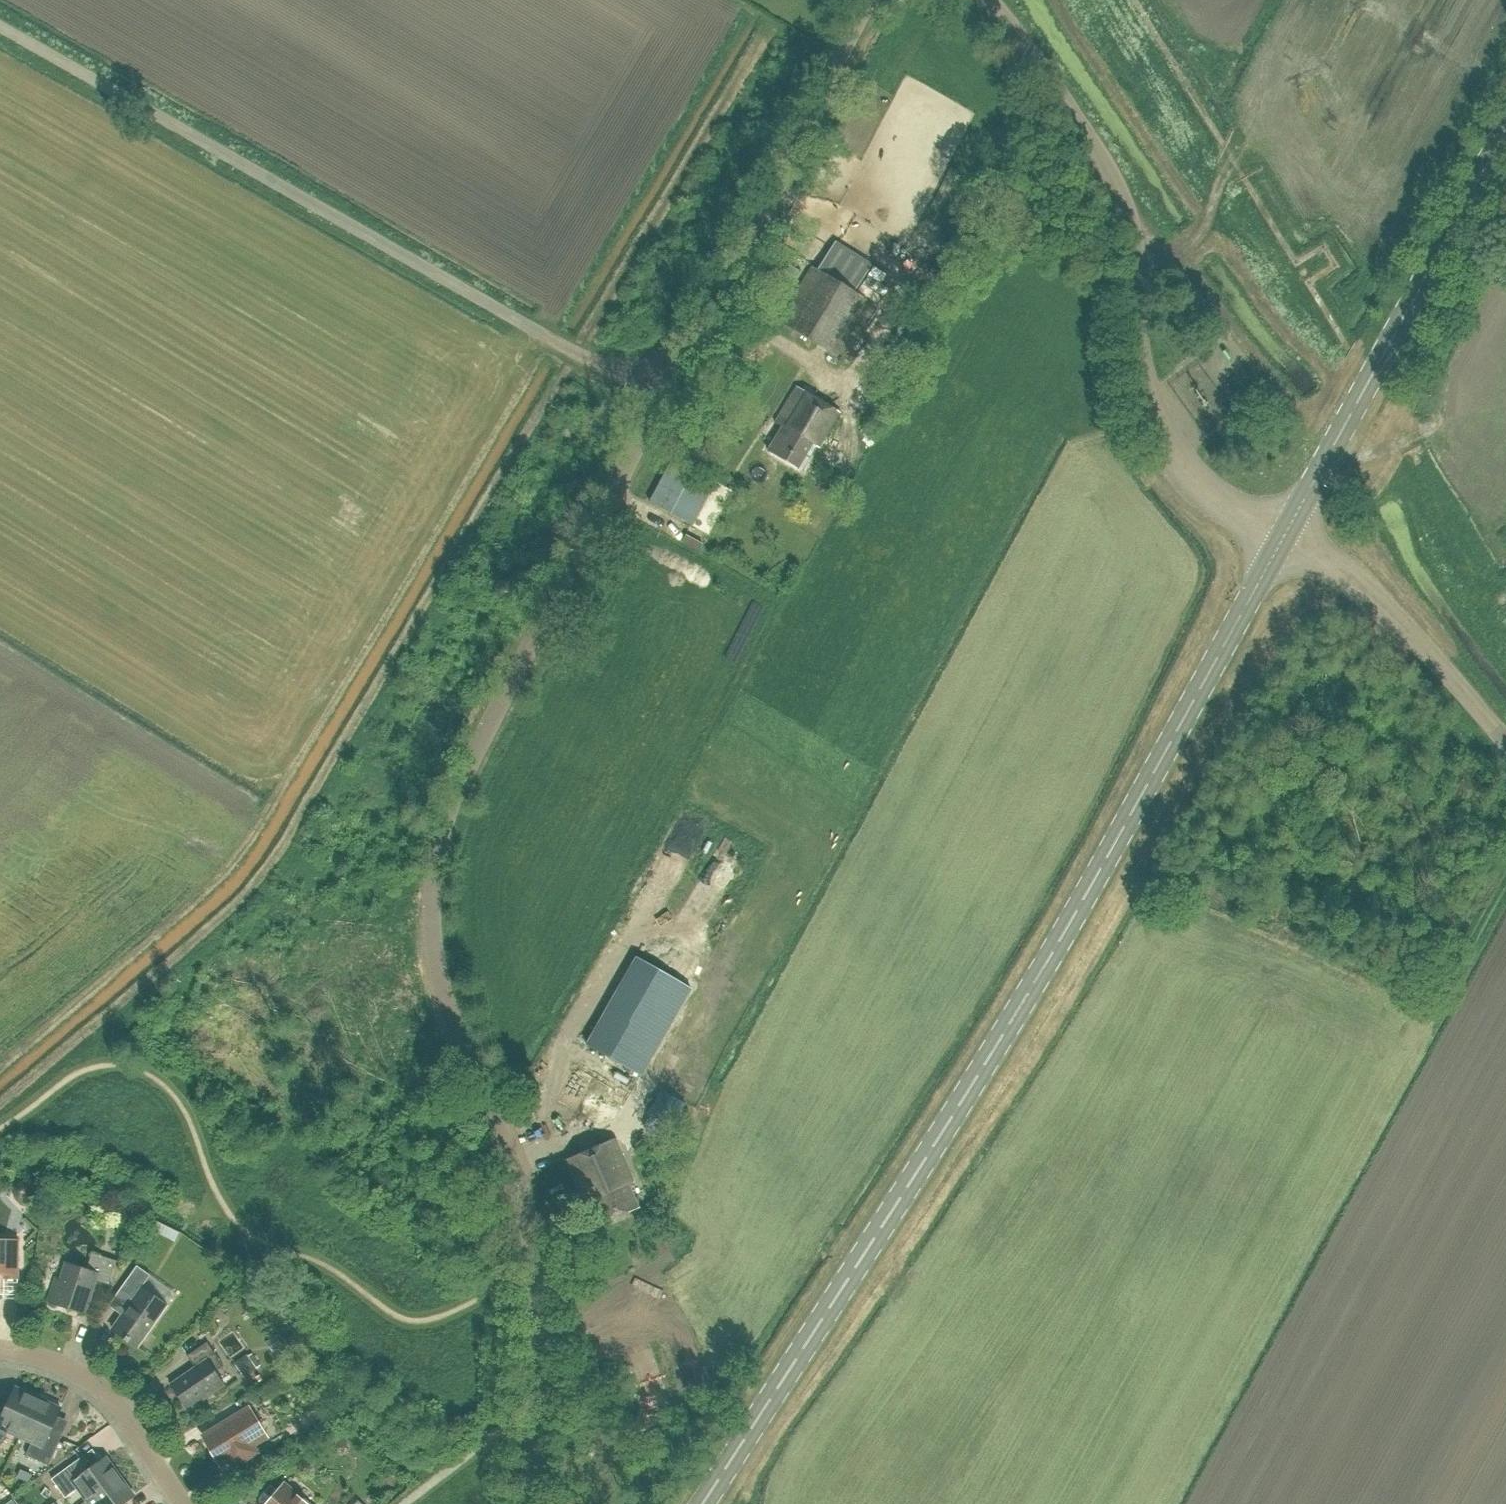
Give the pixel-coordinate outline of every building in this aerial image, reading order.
[(778,322),(843,363),(877,307),(810,266),(778,322)] [(819,448),(840,413),(796,387),(775,423),(782,427),(768,451),(801,470),(815,446),(819,448)] [(673,460),(649,503),(691,525),(714,482),(673,460)] [(640,1076),(691,987),(637,957),(587,1045),(640,1076)] [(639,1207),(628,1183),(634,1181),(615,1138),(564,1160),(583,1203),(587,1201),(598,1224),(639,1207)] [(122,1212),(118,1224),(133,1230),(138,1219),(122,1212)] [(18,1240),(0,1240),(0,1274),(4,1274),(4,1278),(18,1279),(18,1240)] [(108,1285),(116,1261),(92,1253),(87,1268),(82,1268),(66,1263),(61,1280),(56,1278),(48,1302),(84,1313),(95,1280),(108,1285)] [(137,1349),(167,1305),(142,1287),(150,1275),(136,1266),(118,1292),(131,1301),(112,1329),(125,1338),(124,1339),(137,1349)] [(204,1400),(224,1386),(215,1372),(224,1366),(207,1342),(187,1356),(195,1367),(170,1384),(186,1408),(202,1397),(204,1400)] [(246,1355),(234,1363),(243,1378),(256,1370),(246,1355)] [(38,1397),(15,1387),(3,1413),(0,1412),(0,1443),(2,1444),(8,1432),(20,1437),(38,1397)] [(38,1397),(20,1437),(31,1443),(26,1455),(48,1466),(60,1439),(49,1434),(61,1408),(38,1397)] [(251,1454),(252,1449),(250,1445),(265,1436),(248,1410),(203,1437),(220,1464),(236,1454),(239,1457),(243,1459),(251,1454)] [(87,1500),(119,1477),(105,1457),(88,1469),(80,1458),(51,1479),(65,1498),(78,1488),(87,1500)] [(18,1468),(15,1476),(26,1481),(30,1473),(18,1468)] [(87,1500),(89,1503),(123,1503),(134,1496),(119,1477),(87,1500)] [(283,1485),(268,1503),(305,1503),(283,1485)]
